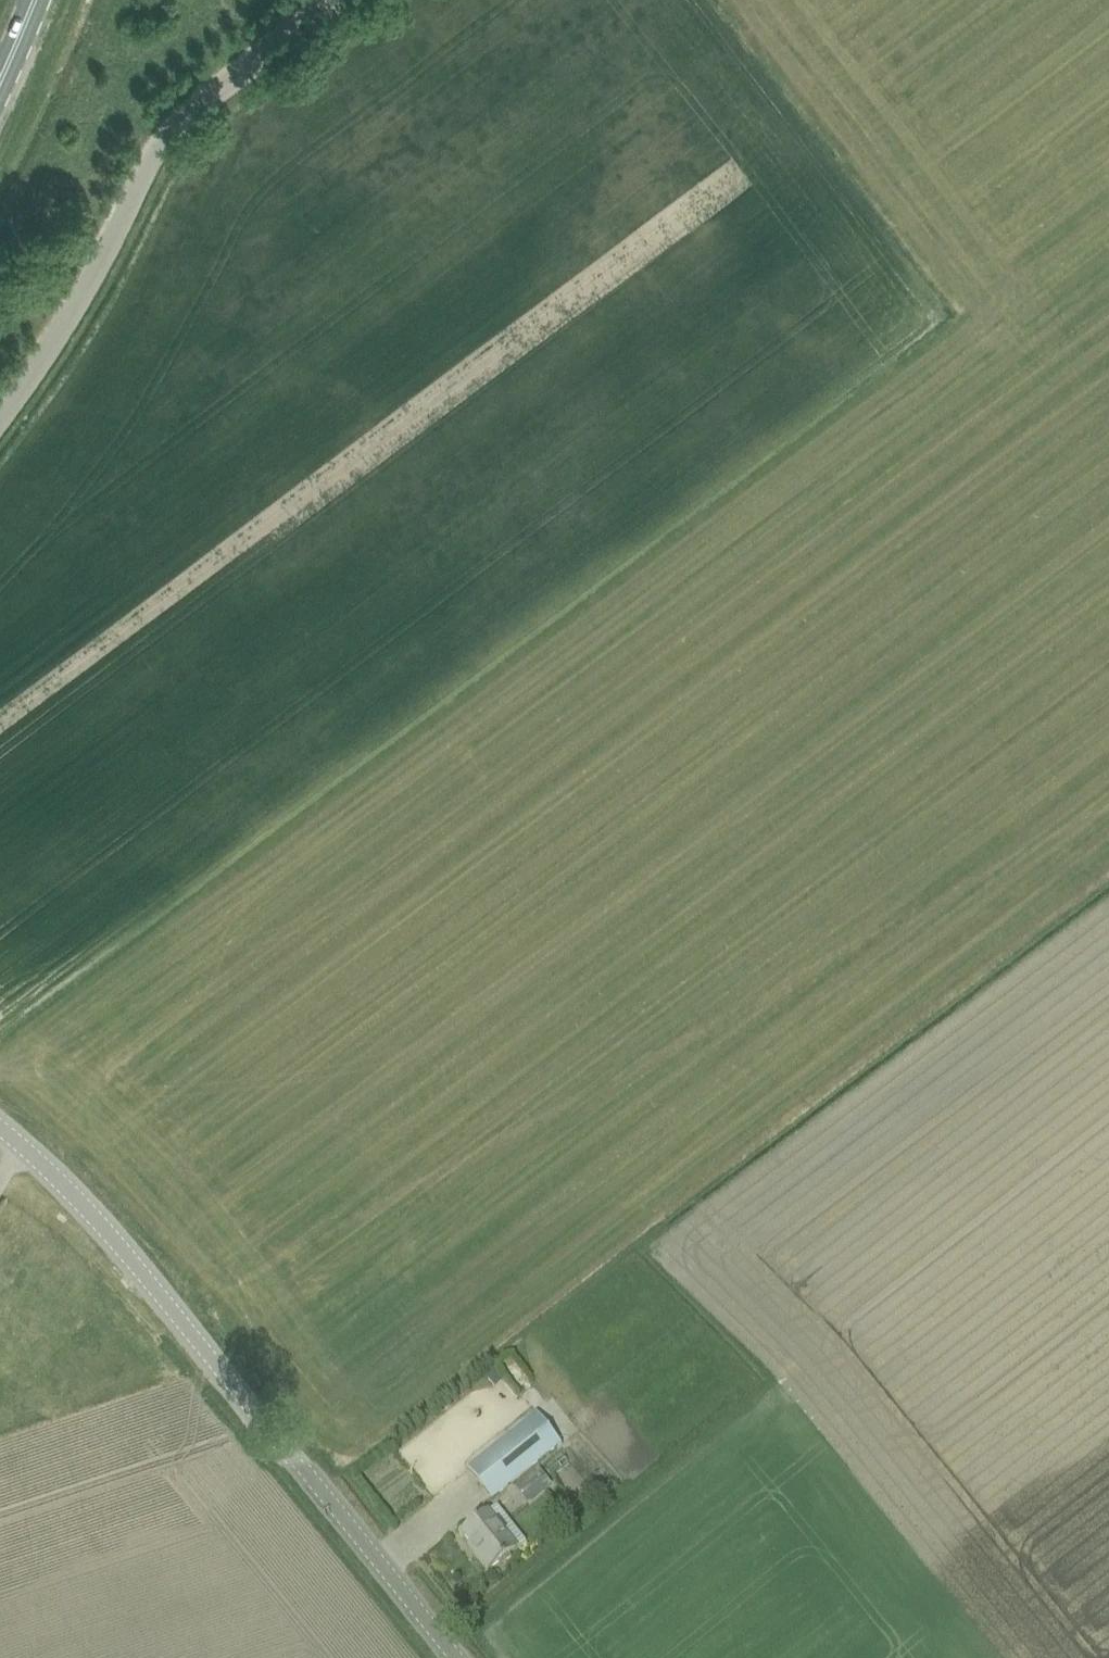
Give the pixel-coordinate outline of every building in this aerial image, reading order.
[(490,1500),(507,1487),(560,1444),(536,1414),(482,1456),(465,1470),(490,1500)] [(512,1489),(527,1505),(543,1491),(531,1474),(512,1489)] [(608,1497),(599,1485),(589,1493),(598,1505),(608,1497)] [(466,1548),(486,1574),(514,1552),(486,1515),(461,1535),(469,1546),(466,1548)]
